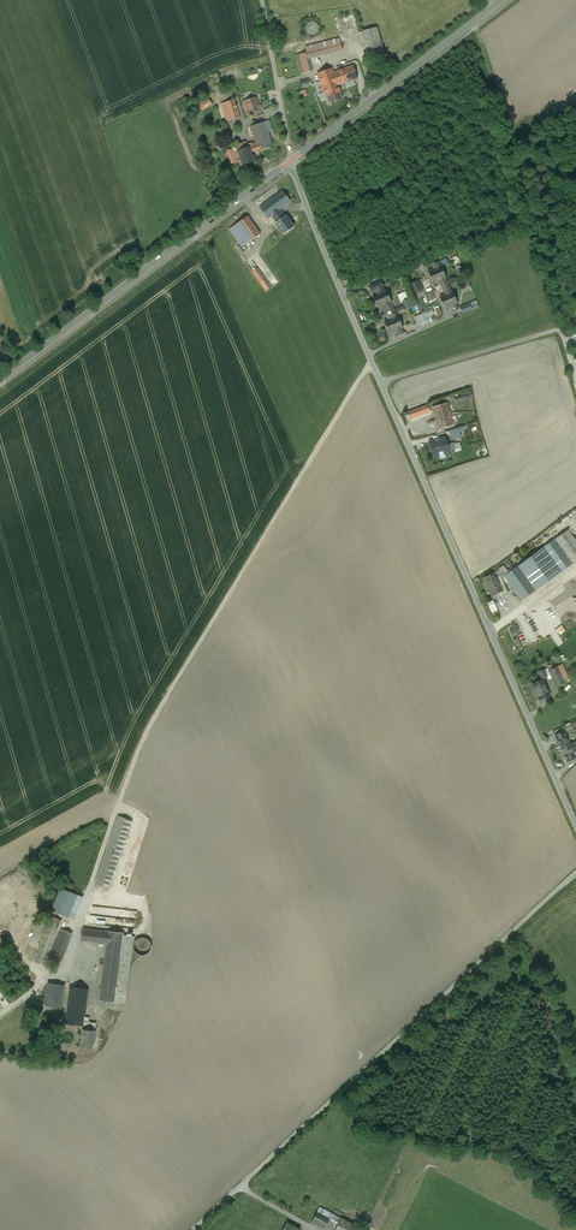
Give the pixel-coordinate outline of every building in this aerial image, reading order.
[(318,31),(318,29),(318,26),(316,23),(314,22),(311,21),(308,22),(306,24),(304,26),(304,29),(305,32),(306,34),(309,35),(311,36),(314,35),(316,34),(318,31)] [(376,28),(362,32),(368,55),(383,51),(376,28)] [(339,38),(318,44),(319,49),(335,45),(336,51),(342,49),(339,38)] [(318,44),(305,47),(307,52),(305,53),(306,59),(308,58),(336,51),(335,45),(319,49),(318,44)] [(306,59),(305,53),(299,55),(304,74),(310,72),(306,59)] [(353,66),(338,71),(343,83),(357,78),(353,66)] [(331,68),(318,73),(324,90),(338,85),(333,73),(331,68)] [(338,71),(333,73),(338,85),(343,83),(338,71)] [(310,79),(302,81),(304,87),(311,85),(310,79)] [(338,85),(324,90),(328,103),(342,98),(338,85)] [(256,97),(243,102),(247,115),(261,111),(256,97)] [(234,100),(222,104),(227,121),(240,117),(234,100)] [(265,122),(251,127),(256,143),(258,150),(272,146),(268,132),(265,122)] [(253,146),(244,149),(239,151),(240,157),(243,165),(253,161),(250,152),(258,150),(256,143),(252,144),(253,146)] [(233,150),(228,151),(231,163),(237,161),(236,158),(240,157),(239,151),(234,152),(233,150)] [(280,193),(260,207),(268,218),(272,215),(277,222),(284,217),(279,210),(288,204),(280,193)] [(238,223),(237,223),(241,228),(243,232),(254,225),(248,216),(238,223)] [(277,222),(276,223),(279,227),(284,234),(284,233),(288,230),(288,231),(294,227),(286,216),(284,217),(277,222)] [(254,225),(243,232),(250,242),(260,234),(254,225)] [(241,228),(237,231),(234,226),(229,229),(239,243),(242,247),(250,242),(243,232),(241,228)] [(438,262),(432,264),(434,269),(428,272),(431,277),(443,272),(441,266),(440,267),(438,262)] [(266,292),(271,289),(259,268),(254,271),(266,292)] [(443,272),(431,277),(433,283),(439,281),(442,288),(448,285),(445,278),(446,278),(443,272)] [(419,280),(409,285),(413,294),(423,290),(419,280)] [(381,281),(369,286),(372,292),(377,289),(383,286),(381,281)] [(467,291),(473,288),(471,282),(464,285),(467,291)] [(448,285),(442,288),(445,295),(440,297),(442,303),(455,298),(452,292),(451,292),(448,285)] [(383,286),(377,289),(378,292),(379,293),(373,296),(376,302),(388,296),(386,290),(385,290),(383,286)] [(432,292),(425,295),(428,302),(435,299),(432,292)] [(391,302),(388,296),(376,302),(379,307),(384,305),(386,309),(383,310),(385,313),(393,309),(390,302),(391,302)] [(408,299),(412,308),(418,305),(414,297),(408,299)] [(455,298),(442,303),(445,309),(450,306),(453,311),(458,308),(456,304),(457,303),(455,298)] [(476,300),(460,307),(463,313),(479,306),(476,300)] [(396,317),(393,309),(385,313),(386,316),(389,315),(390,319),(385,322),(387,327),(400,322),(397,316),(396,317)] [(417,328),(431,323),(429,317),(436,314),(435,309),(415,316),(418,323),(415,324),(417,328)] [(400,322),(387,327),(390,333),(396,331),(398,335),(403,333),(401,328),(402,328),(400,322)] [(472,392),(454,397),(455,402),(473,397),(472,392)] [(447,403),(433,408),(439,428),(453,424),(456,423),(454,418),(451,419),(447,403)] [(428,405),(407,412),(409,419),(430,412),(428,405)] [(467,426),(451,430),(453,440),(463,437),(462,431),(468,429),(467,426)] [(445,437),(429,442),(433,456),(449,451),(447,444),(445,437)] [(454,442),(447,444),(449,451),(450,453),(456,451),(454,442)] [(554,539),(572,564),(575,561),(575,541),(567,530),(554,539)] [(554,539),(543,548),(548,554),(561,572),(572,564),(554,539)] [(543,548),(519,566),(523,572),(548,554),(543,548)] [(561,572),(548,554),(523,572),(536,590),(561,572)] [(509,573),(503,565),(498,569),(500,571),(494,573),(496,577),(502,574),(504,576),(509,573)] [(509,573),(504,576),(507,581),(522,601),(536,590),(523,572),(519,566),(518,565),(509,573)] [(494,573),(485,578),(488,585),(487,585),(490,590),(500,586),(500,585),(496,577),(494,573)] [(502,574),(496,577),(500,585),(503,583),(507,581),(504,576),(502,574)] [(503,583),(500,585),(500,586),(502,590),(494,594),(496,598),(498,599),(506,595),(507,592),(503,583)] [(500,586),(490,590),(492,595),(494,594),(502,590),(500,586)] [(493,601),(488,603),(491,612),(497,610),(493,601)] [(518,629),(510,632),(515,645),(523,641),(518,629)] [(562,664),(558,666),(564,680),(569,679),(562,664)] [(558,666),(548,670),(550,675),(556,687),(565,683),(564,680),(558,666)] [(547,668),(538,672),(541,678),(547,676),(550,675),(548,670),(547,668)] [(543,680),(533,684),(539,699),(549,695),(543,680)] [(564,732),(555,736),(559,744),(561,743),(567,740),(564,732)] [(561,748),(567,761),(575,757),(572,749),(570,745),(563,748),(561,748)] [(118,816),(95,883),(108,888),(131,820),(118,816)] [(83,897),(61,888),(52,910),(74,919),(83,897)] [(52,916),(35,961),(44,964),(62,920),(52,916)] [(108,931),(83,928),(81,941),(107,944),(108,931)] [(61,929),(47,963),(58,967),(71,933),(61,929)] [(107,944),(106,949),(100,1000),(115,1002),(123,935),(123,933),(108,931),(107,944)] [(38,950),(39,945),(38,941),(35,937),(32,935),(27,934),(23,935),(20,938),(17,941),(17,946),(17,950),(20,953),(24,956),(28,957),(32,956),(36,953),(38,950)] [(123,935),(115,1002),(125,1003),(131,961),(134,936),(123,935)] [(150,951),(150,948),(150,945),(148,942),(145,940),(142,939),(138,940),(136,942),(134,945),(133,948),(134,951),(136,954),(139,956),(142,957),(145,956),(148,954),(150,951)] [(64,986),(49,984),(46,1005),(61,1007),(64,986)] [(88,989),(70,987),(68,1009),(85,1011),(88,989)] [(85,1011),(68,1009),(66,1023),(83,1026),(84,1023),(85,1011)] [(90,1024),(84,1023),(83,1026),(83,1029),(80,1047),(93,1049),(95,1031),(90,1030),(90,1024)] [(332,1214),(319,1207),(311,1221),(324,1228),(328,1221),(332,1214)] [(341,1218),(332,1213),(332,1214),(328,1221),(337,1225),(341,1218)] [(341,1218),(337,1225),(335,1229),(353,1229),(355,1226),(341,1218)]
